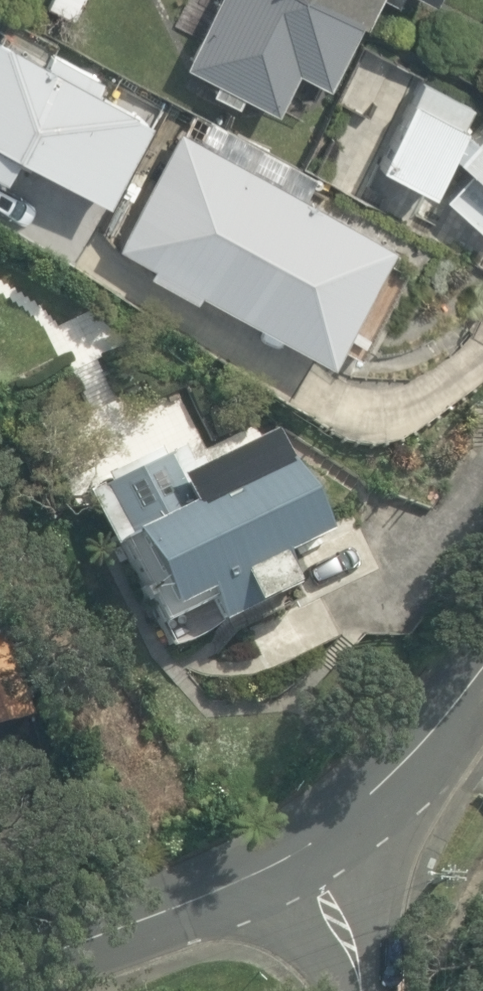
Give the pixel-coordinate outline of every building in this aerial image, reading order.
[(197,66),(219,77),(212,92),(248,109),(253,100),(285,115),(303,76),(335,92),(378,0),(228,0),(197,66)] [(440,9),(444,0),(421,0),(440,9)] [(408,91),(361,66),(340,107),(360,117),(327,180),(354,194),(408,91)] [(472,135),(418,106),(382,172),(437,202),(472,135)] [(398,243),(182,120),(109,248),(245,326),(256,306),(337,352),(398,243)] [(0,140),(0,226),(56,261),(96,198),(1,138),(0,140)] [(442,206),(482,235),(482,148),(442,206)] [(211,523),(128,563),(179,669),(271,625),(264,609),(358,564),(300,445),(197,495),(211,523)] [(471,797),(482,804),(482,778),(471,797)]
